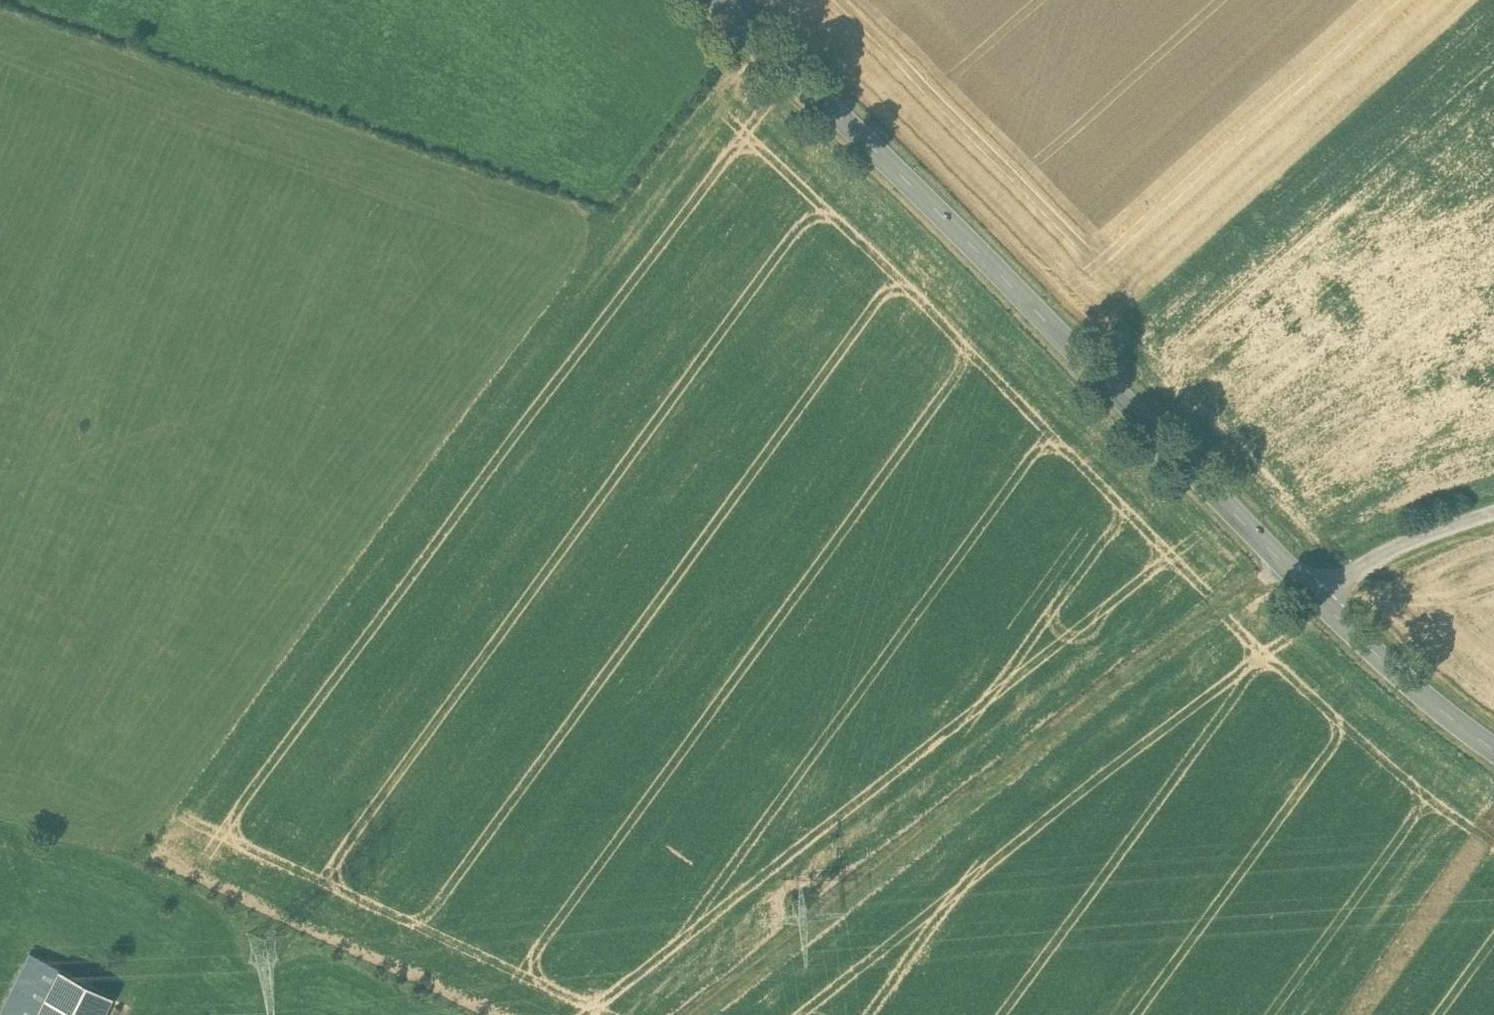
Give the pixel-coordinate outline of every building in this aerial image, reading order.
[(113,995),(58,967),(34,1014),(103,1014),(113,995)]
